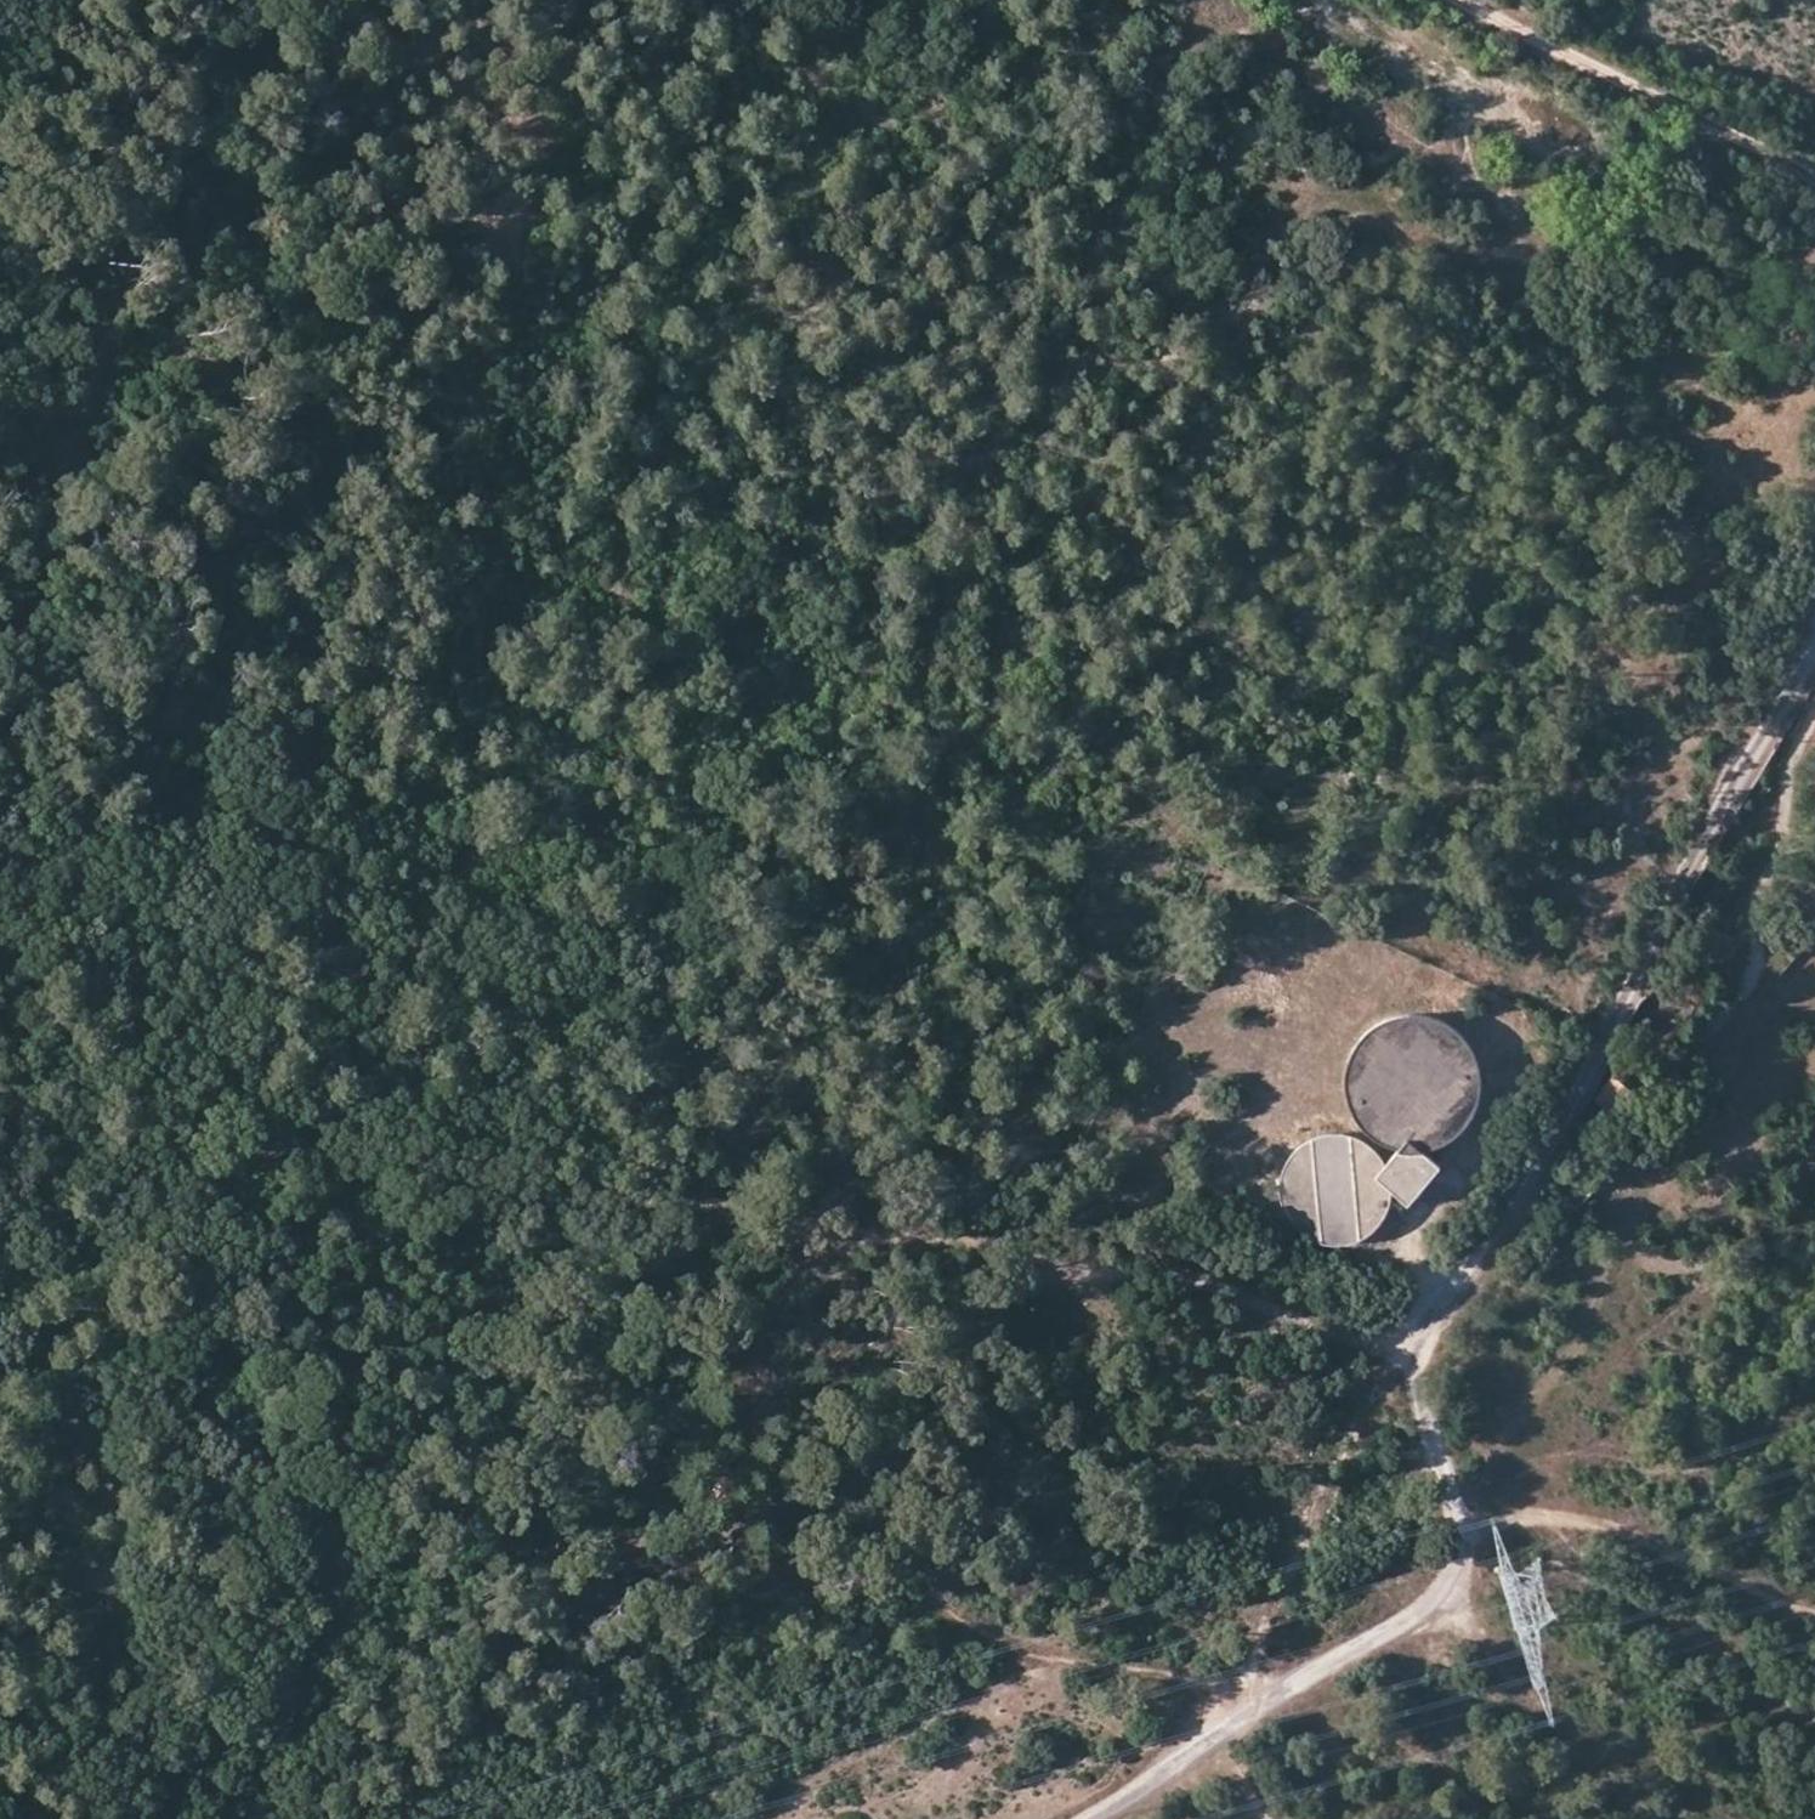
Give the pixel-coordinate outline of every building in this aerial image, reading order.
[(1806,886),(1814,899),(1814,879),(1806,886)] [(1386,1187),(1402,1200),(1435,1162),(1420,1148),(1446,1140),(1460,1129),(1470,1114),(1479,1094),(1479,1068),(1471,1047),(1460,1030),(1441,1019),(1415,1012),(1391,1012),(1367,1025),(1350,1043),(1343,1071),(1343,1090),(1360,1126),(1371,1136),(1393,1145),(1381,1162),(1371,1147),(1353,1136),(1332,1130),(1312,1132),(1295,1141),(1282,1157),(1274,1181),(1277,1201),(1286,1221),(1300,1230),(1323,1239),(1345,1239),(1367,1228),(1380,1212),(1385,1201),(1386,1187)] [(1625,1123),(1632,1116),(1626,1111),(1638,1097),(1614,1076),(1596,1097),(1625,1123)]
